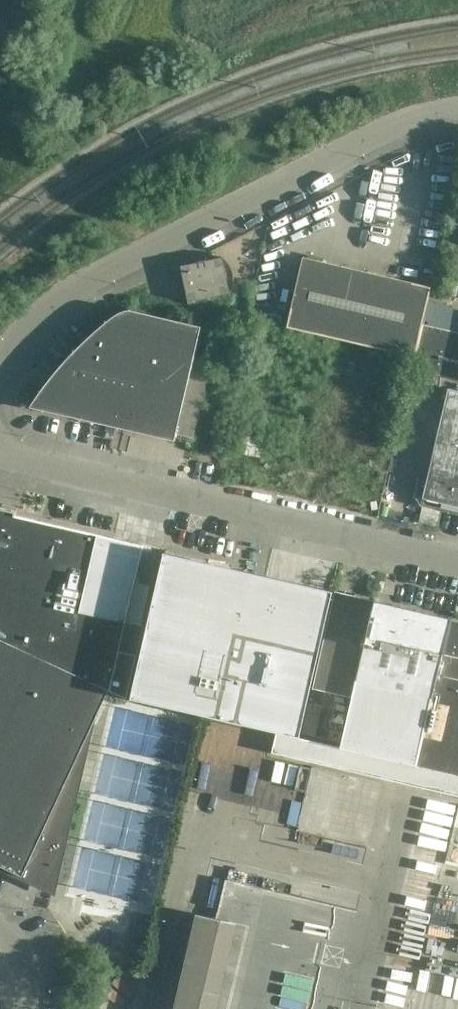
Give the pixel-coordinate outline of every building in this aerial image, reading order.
[(208,298),(230,293),(232,291),(232,290),(233,287),(234,284),(234,281),(234,279),(234,277),(234,274),(233,272),(232,270),(231,267),(230,265),(228,263),(227,261),(225,259),(223,257),(211,260),(210,256),(214,255),(214,254),(198,257),(200,265),(190,267),(189,264),(181,266),(189,305),(209,301),(208,298)] [(431,287),(303,257),(286,328),(414,358),(415,358),(428,302),(431,287)] [(428,302),(415,358),(414,358),(412,369),(457,379),(457,309),(428,302)] [(175,441),(201,327),(129,310),(125,311),(121,312),(117,314),(107,322),(95,332),(83,342),(77,348),(68,357),(49,380),(38,395),(30,407),(175,441)] [(448,388),(441,419),(443,419),(439,435),(437,435),(423,498),(457,507),(457,390),(448,388)] [(109,690),(108,691),(127,698),(143,625),(126,621),(143,546),(15,516),(16,512),(0,508),(0,639),(109,690)] [(189,558),(163,552),(163,553),(164,553),(147,626),(131,698),(299,737),(332,591),(333,590),(331,590),(251,572),(244,570),(204,561),(189,558)] [(374,600),(372,599),(352,595),(352,596),(337,592),(338,591),(335,591),(313,688),(315,688),(315,687),(330,691),(330,692),(352,697),(373,605),(374,600)] [(422,767),(455,624),(449,622),(450,617),(413,609),(413,610),(396,606),(396,605),(379,601),(378,606),(373,605),(352,697),(340,748),(416,765),(422,767)] [(422,767),(457,775),(457,619),(456,619),(455,624),(422,767)] [(108,691),(109,690),(0,639),(0,866),(22,876),(25,870),(54,877),(55,878),(89,731),(90,731),(108,691)] [(176,1008),(219,1008),(237,918),(238,918),(248,869),(232,866),(230,879),(220,877),(212,913),(196,910),(176,1008)]
